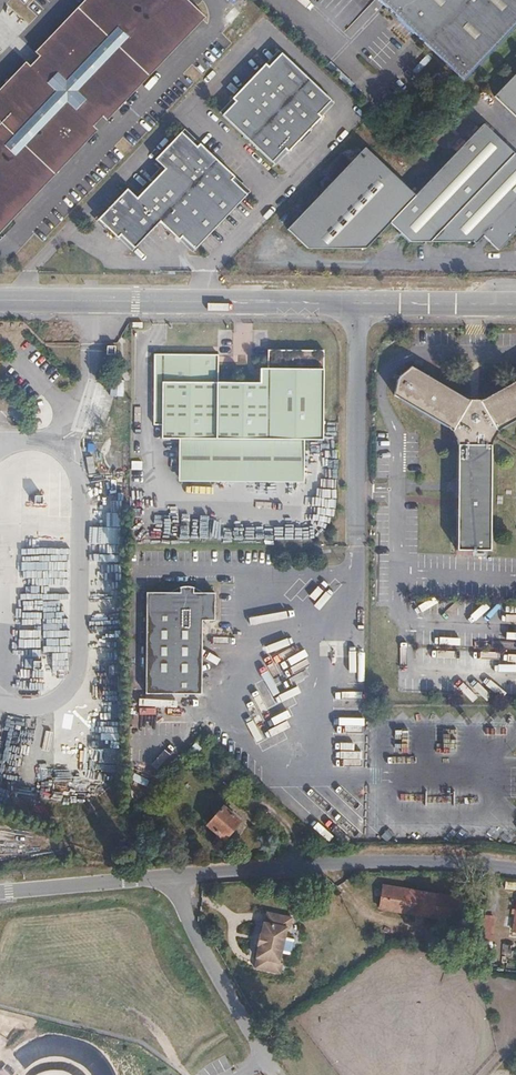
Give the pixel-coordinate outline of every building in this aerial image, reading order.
[(189,0),(82,0),(0,86),(0,231),(206,15),(189,0)] [(464,80),(515,26),(515,0),(380,0),(464,80)] [(267,67),(264,65),(231,99),(234,102),(221,116),(271,164),(284,150),(287,153),(321,118),(318,115),(331,101),(281,53),(267,67)] [(515,118),(515,74),(494,97),(515,118)] [(323,253),(364,251),(389,225),(410,244),(471,243),(474,245),(482,236),(498,250),(515,231),(515,156),(483,125),(416,196),(395,177),(323,253)] [(196,147),(180,133),(154,161),(163,170),(136,199),(126,189),(97,220),(117,239),(120,236),(134,250),(159,223),(178,241),(181,238),(194,250),(247,195),(231,181),(234,177),(199,144),(196,147)] [(306,253),(323,253),(395,177),(365,149),(351,164),(341,155),(323,175),(333,184),(287,233),(306,253)] [(217,355),(154,354),(154,425),(162,426),(161,439),(179,439),(179,478),(305,479),(305,440),(322,440),(323,351),(268,351),(267,369),(260,369),(259,383),(217,383),(217,355)] [(400,381),(396,398),(450,430),(460,443),(461,444),(460,452),(459,452),(457,548),(491,548),(492,453),(491,452),(492,445),(503,430),(515,422),(515,382),(487,400),(468,401),(415,370),(400,381)] [(122,397),(124,379),(110,378),(108,395),(122,397)] [(316,489),(316,508),(310,508),(311,522),(336,521),(335,489),(316,489)] [(211,629),(211,593),(143,592),(141,710),(197,710),(198,629),(211,629)] [(51,657),(50,634),(38,634),(39,658),(51,657)] [(257,688),(266,708),(274,704),(270,695),(275,693),(267,674),(261,676),(264,685),(257,688)] [(295,688),(280,691),(282,698),(296,695),(295,688)] [(202,734),(195,742),(201,747),(207,739),(202,734)] [(395,734),(394,752),(407,752),(408,734),(395,734)] [(238,824),(222,809),(206,827),(223,841),(238,824)] [(461,899),(383,886),(379,909),(458,922),(461,899)] [(293,914),(268,909),(266,920),(264,919),(257,944),(259,944),(256,956),(257,957),(255,967),(280,973),(282,962),(280,961),(288,924),(291,925),(293,914)] [(483,915),(481,940),(492,941),(493,915),(483,915)]
